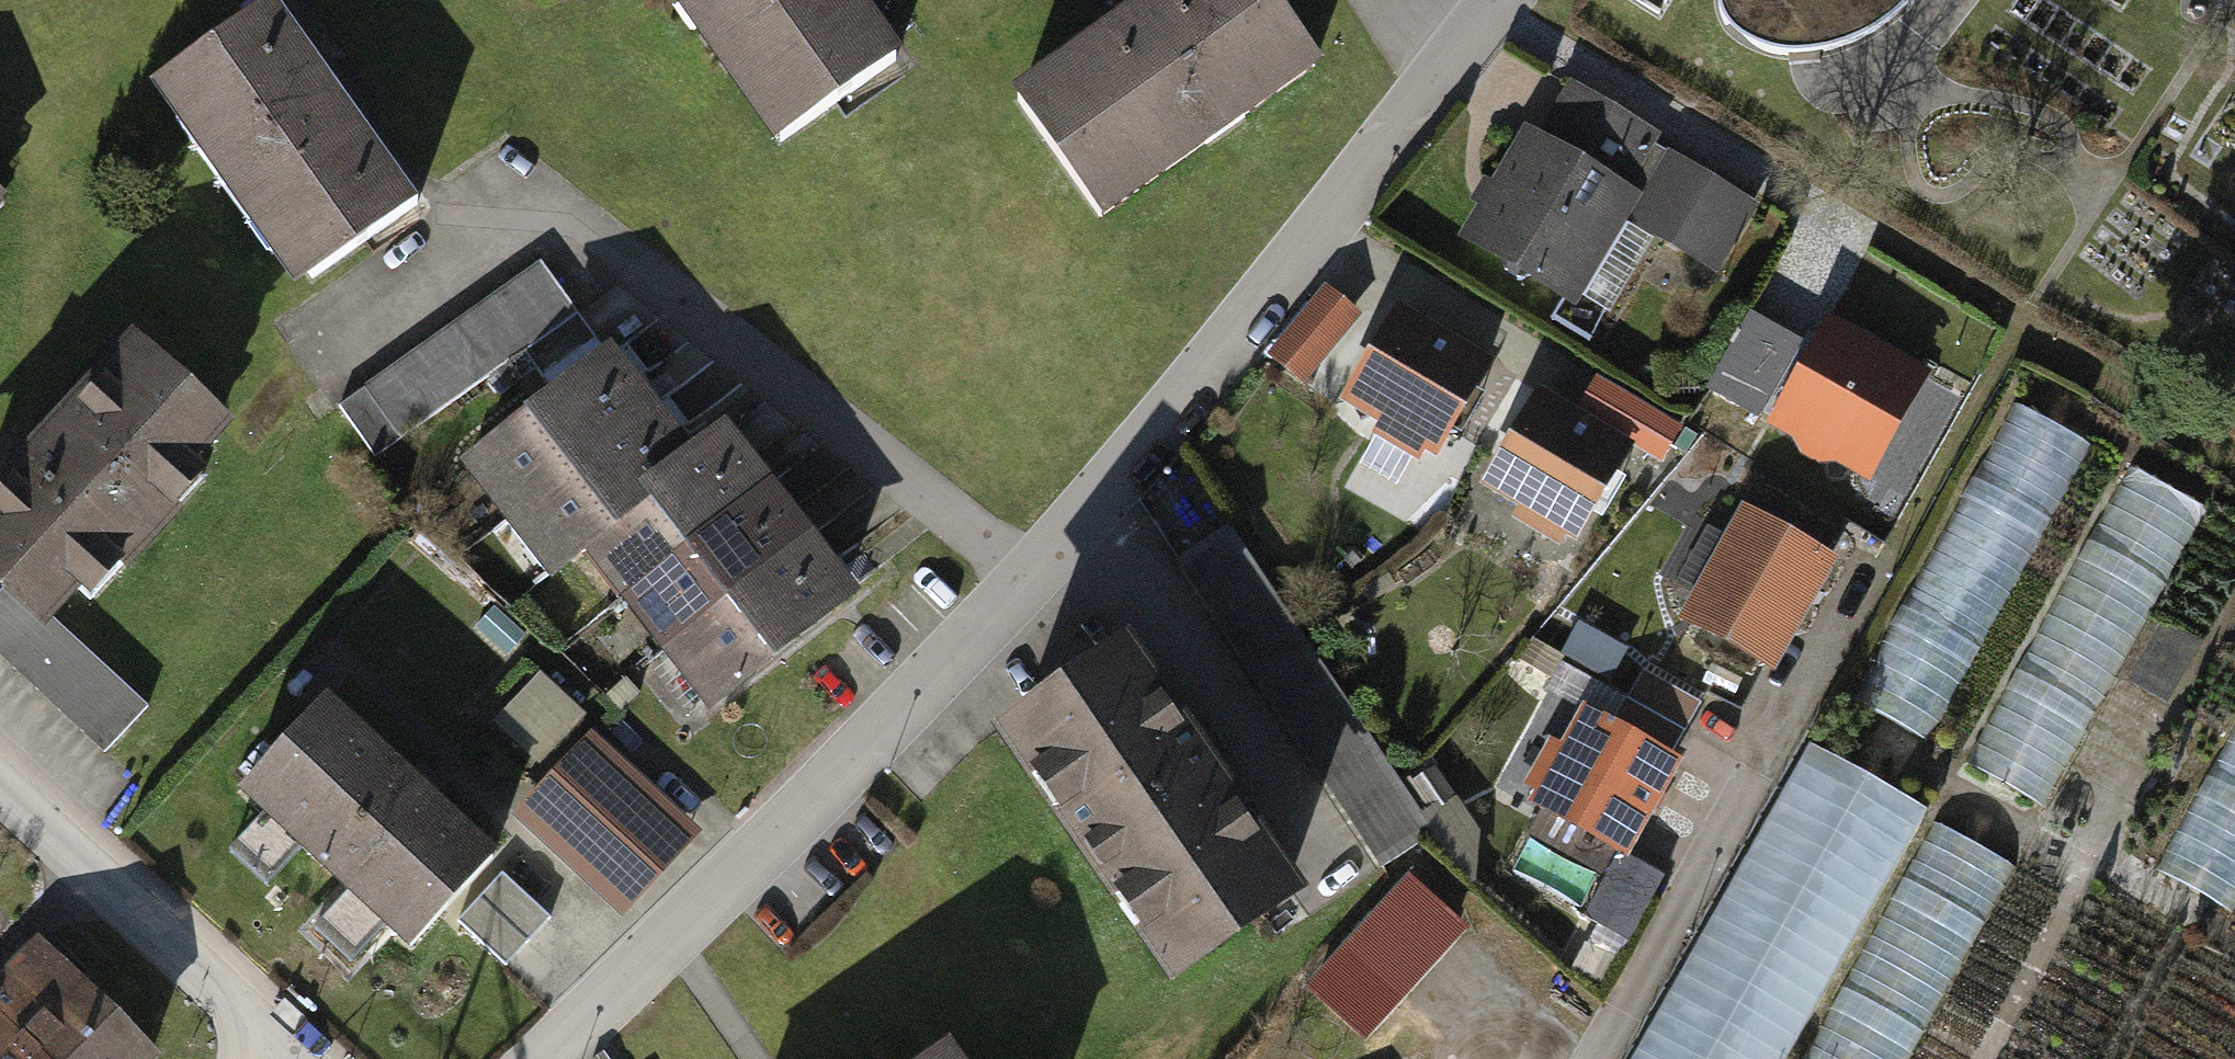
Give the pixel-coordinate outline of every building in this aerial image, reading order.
[(161,69),(316,270),(409,199),(256,0),(252,0),(161,69)] [(782,136),(905,49),(871,0),(685,0),(782,136)] [(1004,99),(1087,210),(1308,47),(1273,0),(1138,0),(1004,99)] [(1829,76),(1884,0),(1724,0),(1829,76)] [(1547,128),(1535,121),(1481,215),(1593,279),(1637,203),(1726,254),(1756,203),(1654,145),(1662,130),(1575,81),(1547,128)] [(570,298),(539,254),(339,395),(370,439),(570,298)] [(1367,316),(1325,283),(1271,351),(1312,384),(1367,316)] [(1814,332),(1757,300),(1717,372),(1773,404),(1814,332)] [(1499,360),(1406,303),(1351,391),(1443,448),(1499,360)] [(1945,365),(1838,305),(1779,411),(1886,470),(1945,365)] [(127,353),(0,493),(0,559),(13,571),(54,608),(214,432),(127,353)] [(511,514),(640,411),(593,353),(464,456),(511,514)] [(1690,432),(1604,380),(1588,407),(1674,458),(1690,432)] [(1641,455),(1545,391),(1492,469),(1588,533),(1641,455)] [(2084,437),(2017,401),(1863,688),(1930,724),(2084,437)] [(640,411),(511,514),(551,565),(591,533),(681,461),(640,411)] [(635,587),(757,489),(713,435),(681,461),(591,533),(635,587)] [(2201,496),(2125,455),(1971,741),(2047,782),(2201,496)] [(676,638),(798,540),(757,489),(635,587),(676,638)] [(1843,555),(1756,508),(1698,616),(1785,663),(1843,555)] [(1236,520),(1178,558),(1376,863),(1435,825),(1236,520)] [(798,540),(676,638),(715,686),(837,588),(798,540)] [(13,571),(0,586),(0,643),(109,741),(151,695),(54,608),(13,571)] [(1318,900),(1137,639),(1000,734),(1182,994),(1318,900)] [(1713,703),(1655,671),(1636,706),(1694,737),(1713,703)] [(491,848),(323,694),(242,781),(410,936),(491,848)] [(1693,762),(1598,717),(1582,749),(1565,741),(1536,802),(1648,856),(1693,762)] [(2160,856),(2234,896),(2234,717),(2160,856)] [(597,723),(543,782),(654,882),(708,823),(597,723)] [(1815,739),(1636,1058),(1782,1058),(1926,801),(1815,739)] [(1949,802),(1809,1053),(1820,1058),(1898,1058),(2019,840),(1949,802)] [(516,874),(469,919),(509,960),(556,915),(516,874)] [(1302,992),(1364,1045),(1466,928),(1404,875),(1302,992)] [(169,1054),(49,942),(0,995),(0,1058),(164,1058),(169,1054)] [(960,1042),(935,1058),(971,1058),(960,1042)]
